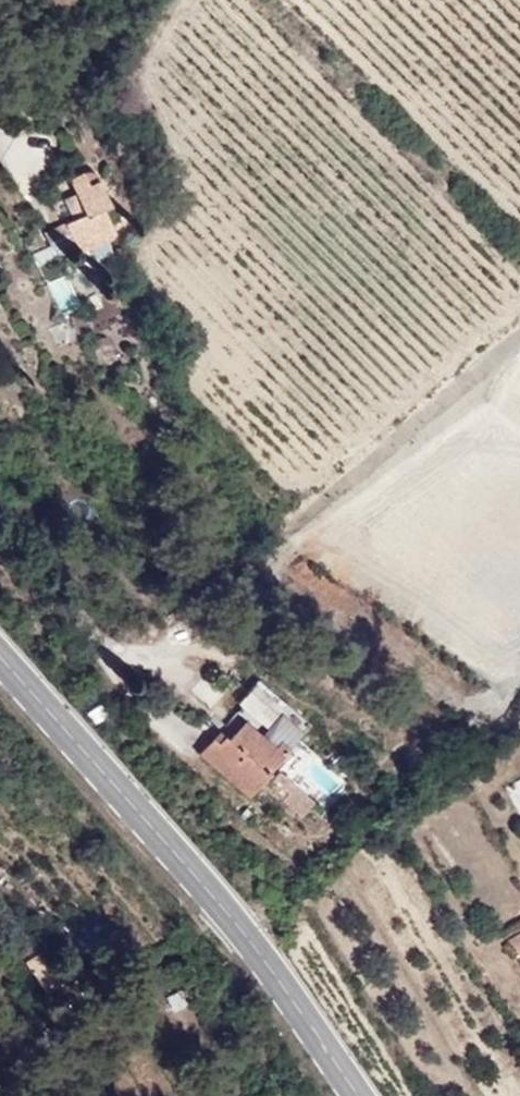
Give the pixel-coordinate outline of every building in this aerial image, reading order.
[(97,185),(89,169),(73,175),(77,187),(82,185),(88,192),(97,185)] [(116,200),(106,178),(88,192),(122,237),(112,208),(116,200)] [(99,206),(88,192),(82,185),(77,187),(64,192),(74,218),(99,206)] [(122,237),(99,206),(74,218),(69,220),(83,254),(122,237)] [(56,251),(71,248),(66,224),(51,227),(56,251)] [(252,726),(296,760),(321,727),(295,707),(277,731),(252,713),(233,739),(239,743),(252,726)] [(265,800),(296,760),(252,726),(221,767),(265,800)] [(508,784),(519,807),(519,778),(508,784)] [(72,939),(61,922),(42,935),(52,951),(72,939)] [(91,969),(72,939),(52,951),(70,982),(91,969)]
